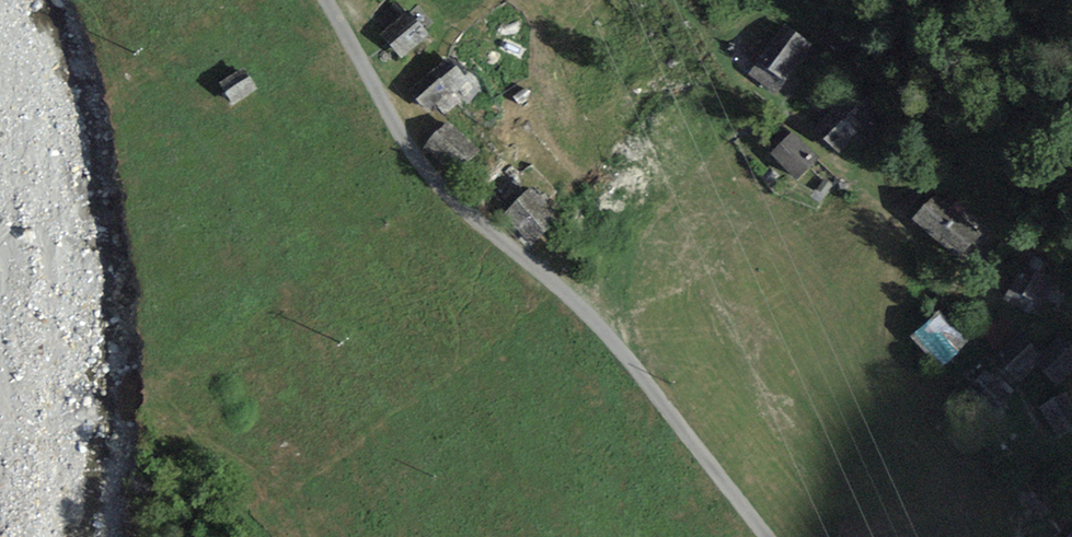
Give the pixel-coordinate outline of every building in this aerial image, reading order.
[(407,17),(384,38),(402,58),(425,38),(407,17)] [(814,47),(783,28),(757,67),(788,87),(814,47)] [(449,62),(412,92),(428,112),(465,82),(449,62)] [(242,72),(222,86),(234,103),(254,89),(242,72)] [(854,90),(814,131),(837,153),(876,111),(854,90)] [(475,154),(448,126),(426,147),(453,175),(475,154)] [(793,136),(774,155),(798,179),(817,160),(793,136)] [(557,218),(532,192),(505,217),(531,244),(557,218)] [(976,235),(936,199),(915,223),(955,258),(976,235)] [(1023,268),(1012,290),(1037,304),(1049,281),(1023,268)] [(967,344),(940,316),(917,337),(944,365),(967,344)] [(1038,365),(1046,357),(1024,336),(998,361),(1020,383),(1038,365)] [(1038,365),(1057,383),(1071,368),(1071,352),(1061,341),(1046,357),(1038,365)] [(1006,395),(983,377),(969,394),(992,413),(1006,395)] [(1042,408),(1059,438),(1071,431),(1071,411),(1064,396),(1042,408)]
